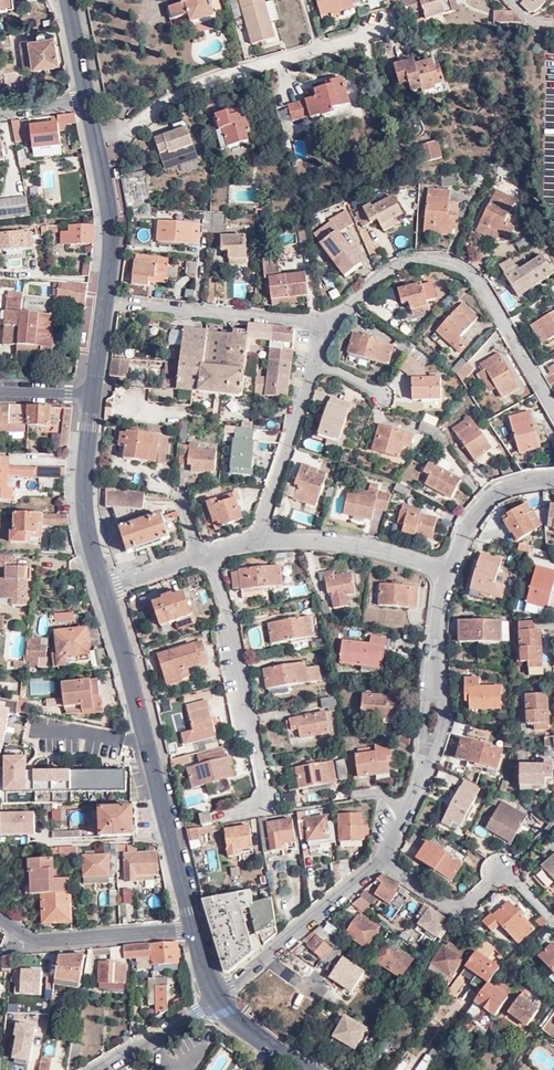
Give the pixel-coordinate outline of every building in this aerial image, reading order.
[(182,5),(167,10),(170,20),(189,15),(192,24),(214,17),(212,9),(214,8),(212,0),(181,0),(182,5)] [(234,17),(235,19),(242,17),(251,46),(276,39),(271,23),(279,20),(273,1),(265,3),(264,0),(229,0),(234,17)] [(320,16),(330,13),(331,16),(354,9),(351,0),(315,0),(320,16)] [(409,15),(422,11),(425,20),(453,14),(449,0),(442,2),(441,0),(399,0),(402,3),(409,15)] [(449,0),(453,14),(458,12),(454,0),(450,0),(449,0)] [(547,2),(546,0),(533,0),(531,2),(529,0),(524,0),(521,3),(528,11),(536,11),(547,2)] [(492,22),(521,20),(511,10),(491,11),(492,22)] [(419,30),(428,29),(421,18),(414,22),(419,30)] [(45,38),(44,29),(27,31),(28,41),(19,42),(24,68),(59,63),(54,37),(45,38)] [(8,34),(0,35),(0,45),(9,44),(8,34)] [(394,65),(393,65),(399,85),(409,82),(411,93),(422,89),(423,93),(436,89),(435,86),(444,83),(437,59),(417,65),(415,58),(394,65)] [(307,101),(311,115),(312,119),(324,115),(324,118),(337,114),(336,110),(352,106),(344,79),(322,85),(323,90),(316,92),(318,98),(307,101)] [(447,91),(444,83),(435,86),(436,89),(423,93),(425,98),(447,91)] [(300,103),(304,117),(311,115),(307,101),(300,103)] [(288,106),(292,120),(304,117),(300,103),(288,106)] [(251,134),(243,108),(216,116),(220,132),(223,131),(228,149),(249,143),(247,135),(251,134)] [(58,124),(76,122),(75,114),(56,116),(58,124)] [(11,121),(15,143),(22,142),(19,121),(11,121)] [(61,143),(59,125),(31,128),(35,159),(62,156),(61,143)] [(186,128),(174,131),(166,134),(154,137),(158,153),(167,150),(168,153),(178,150),(192,146),(186,128)] [(309,157),(304,139),(292,143),(297,160),(309,157)] [(417,146),(423,164),(442,158),(437,140),(417,146)] [(485,174),(476,171),(470,186),(480,189),(485,174)] [(456,184),(454,173),(441,176),(442,186),(456,184)] [(448,216),(449,202),(450,191),(429,189),(427,210),(423,210),(423,216),(426,217),(424,233),(447,235),(448,228),(453,229),(457,230),(459,218),(457,217),(448,216)] [(497,191),(480,224),(498,234),(508,238),(514,227),(504,221),(515,201),(497,191)] [(28,217),(25,198),(0,201),(0,220),(28,217)] [(372,210),(371,207),(356,213),(363,228),(378,221),(380,227),(381,227),(384,233),(401,224),(398,219),(403,216),(395,199),(372,210)] [(458,203),(449,202),(448,216),(457,217),(458,203)] [(355,224),(347,210),(330,219),(331,221),(317,232),(323,241),(321,243),(345,278),(362,266),(339,233),(355,224)] [(212,212),(204,212),(201,232),(211,233),(213,212),(212,212)] [(213,212),(211,233),(222,234),(225,213),(213,212)] [(198,245),(200,224),(160,219),(158,240),(198,245)] [(498,234),(480,224),(476,230),(495,240),(498,234)] [(298,226),(301,245),(309,244),(307,225),(298,226)] [(60,245),(92,245),(94,227),(66,227),(66,233),(60,233),(60,245)] [(31,234),(0,236),(0,253),(32,251),(31,234)] [(247,264),(246,237),(221,237),(221,251),(229,251),(229,264),(247,264)] [(263,248),(264,262),(277,260),(277,247),(263,248)] [(166,283),(168,260),(136,256),(132,285),(146,287),(146,281),(166,283)] [(543,256),(520,270),(518,265),(504,274),(516,292),(531,282),(534,286),(553,274),(543,256)] [(72,275),(82,276),(84,261),(75,259),(72,275)] [(277,260),(264,262),(267,294),(271,294),(272,305),(299,303),(298,297),(309,296),(306,274),(300,275),(295,275),(295,272),(287,272),(287,276),(279,277),(278,260),(277,260)] [(82,276),(89,276),(90,262),(84,261),(82,276)] [(196,279),(198,263),(187,262),(186,275),(190,279),(196,279)] [(73,302),(85,302),(88,283),(55,282),(55,297),(73,298),(73,302)] [(409,302),(412,315),(429,310),(422,285),(399,290),(402,304),(409,302)] [(1,363),(16,364),(16,352),(17,345),(20,313),(21,293),(7,292),(1,363)] [(468,345),(460,337),(476,319),(461,304),(437,332),(460,353),(468,345)] [(541,345),(553,338),(553,312),(530,326),(541,345)] [(38,350),(38,353),(41,354),(41,352),(50,352),(53,315),(20,313),(17,345),(33,347),(33,349),(38,350)] [(167,361),(163,387),(240,396),(243,374),(256,375),(258,359),(245,357),(247,337),(272,340),(268,378),(257,376),(255,394),(288,398),(295,331),(249,325),(248,331),(234,329),(233,333),(185,328),(185,330),(171,329),(170,333),(169,339),(169,343),(183,345),(181,363),(167,361)] [(372,338),(354,333),(348,353),(389,366),(394,345),(371,339),(372,338)] [(416,348),(411,344),(399,337),(394,345),(410,356),(416,348)] [(118,341),(116,357),(122,357),(125,342),(118,341)] [(16,352),(22,352),(38,353),(38,350),(33,349),(33,347),(17,345),(16,352)] [(499,353),(490,358),(493,364),(486,369),(497,387),(502,398),(519,388),(499,353)] [(112,358),(109,375),(127,376),(130,359),(112,358)] [(467,364),(461,358),(450,372),(456,375),(467,364)] [(493,364),(490,358),(480,364),(484,370),(486,369),(493,364)] [(456,375),(461,383),(472,370),(467,364),(456,375)] [(486,369),(484,370),(479,373),(490,391),(497,387),(486,369)] [(443,379),(412,379),(412,400),(443,399),(443,379)] [(351,405),(329,398),(317,432),(339,440),(351,405)] [(9,433),(9,431),(9,406),(0,405),(0,432),(9,433)] [(28,416),(29,406),(9,406),(9,431),(23,432),(24,415),(28,416)] [(49,427),(50,407),(29,406),(28,416),(28,427),(49,427)] [(61,446),(69,446),(73,408),(65,408),(61,446)] [(511,419),(523,455),(543,448),(531,413),(511,419)] [(484,430),(479,422),(475,424),(470,417),(452,429),(472,460),(497,444),(487,429),(484,430)] [(181,429),(180,438),(189,440),(189,436),(191,422),(181,421),(181,429)] [(431,435),(437,427),(422,421),(419,430),(430,434),(431,435)] [(191,422),(189,436),(196,436),(197,423),(191,422)] [(413,435),(380,425),(373,451),(400,459),(404,445),(410,447),(413,435)] [(168,437),(123,432),(123,426),(119,426),(116,444),(125,445),(124,459),(165,464),(168,437)] [(250,469),(255,430),(225,427),(224,432),(235,432),(230,473),(255,476),(256,470),(250,469)] [(446,440),(437,427),(431,435),(439,446),(446,440)] [(190,445),(188,464),(192,465),(191,471),(205,472),(205,470),(215,470),(217,452),(204,451),(205,445),(190,444),(190,445)] [(178,463),(188,464),(190,445),(180,445),(178,463)] [(425,483),(452,495),(461,477),(427,461),(423,470),(429,474),(425,483)] [(500,468),(505,476),(512,470),(507,463),(500,468)] [(309,497),(311,494),(320,497),(327,474),(318,470),(316,475),(309,473),(310,468),(301,465),(295,484),(298,485),(295,492),(309,497)] [(66,476),(66,468),(8,467),(0,466),(0,501),(12,500),(12,488),(8,488),(9,474),(22,474),(23,477),(36,477),(36,475),(66,476)] [(386,509),(391,494),(378,491),(378,488),(377,488),(378,484),(370,482),(368,491),(357,489),(356,494),(348,492),(343,513),(372,519),(374,507),(386,509)] [(408,500),(413,491),(399,483),(394,492),(408,500)] [(106,507),(113,508),(142,511),(144,494),(107,489),(106,507)] [(217,499),(207,503),(214,523),(218,521),(220,527),(222,527),(243,520),(236,502),(240,500),(236,491),(216,498),(217,499)] [(214,523),(207,503),(199,506),(206,525),(213,523),(214,523)] [(402,505),(401,512),(420,516),(421,509),(402,505)] [(531,515),(526,506),(507,516),(509,519),(505,521),(511,534),(514,532),(518,540),(536,531),(528,516),(531,515)] [(149,520),(146,511),(142,511),(113,508),(128,553),(170,539),(162,516),(149,520)] [(292,509),(290,520),(311,525),(314,514),(292,509)] [(420,516),(401,512),(398,524),(404,525),(402,532),(433,539),(436,520),(420,516)] [(50,526),(70,526),(67,515),(16,514),(16,533),(12,533),(11,544),(30,544),(30,539),(30,535),(38,535),(38,521),(51,522),(50,526)] [(42,526),(50,526),(51,522),(38,521),(38,535),(30,535),(30,539),(41,539),(42,526)] [(214,523),(213,523),(216,531),(222,529),(222,527),(220,527),(218,521),(214,523)] [(502,559),(481,553),(468,595),(478,598),(480,592),(502,598),(505,587),(494,583),(502,559)] [(16,555),(0,555),(0,574),(0,566),(6,567),(6,580),(0,580),(0,602),(14,602),(14,606),(27,607),(28,580),(31,580),(32,568),(15,567),(16,555)] [(240,569),(240,571),(241,588),(241,590),(263,588),(282,586),(280,566),(240,569)] [(525,603),(548,608),(553,582),(553,572),(534,567),(525,603)] [(241,588),(240,571),(231,572),(233,589),(241,588)] [(355,593),(352,573),(334,575),(333,572),(325,573),(328,594),(332,593),(334,608),(347,607),(345,594),(355,593)] [(416,607),(417,584),(379,583),(379,606),(416,607)] [(263,595),(263,588),(241,590),(242,597),(263,595)] [(184,595),(175,598),(174,595),(162,599),(163,602),(153,605),(160,628),(191,617),(184,595)] [(325,599),(318,602),(323,616),(330,613),(325,599)] [(74,621),(72,611),(54,614),(56,624),(74,621)] [(314,637),(310,617),(269,623),(272,643),(314,637)] [(461,642),(501,641),(501,631),(501,621),(460,622),(461,642)] [(501,641),(509,640),(508,621),(501,621),(501,631),(501,641)] [(519,623),(522,662),(529,662),(530,667),(543,666),(543,661),(541,661),(540,647),(542,647),(541,630),(536,630),(536,624),(533,624),(533,622),(519,623)] [(87,628),(87,629),(88,634),(91,633),(92,640),(101,639),(98,627),(87,628)] [(88,634),(87,629),(57,633),(59,655),(54,656),(56,668),(67,667),(67,664),(91,661),(88,634)] [(42,640),(28,638),(27,645),(42,647),(42,640)] [(341,663),(377,668),(379,658),(383,658),(385,640),(371,639),(371,644),(343,641),(341,663)] [(209,662),(202,642),(157,656),(167,685),(182,681),(182,678),(189,676),(187,669),(209,662)] [(25,656),(46,658),(48,647),(42,647),(27,645),(25,656)] [(92,668),(108,665),(106,650),(91,652),(92,668)] [(25,662),(24,665),(45,667),(46,658),(25,656),(25,662)] [(14,660),(13,667),(24,669),(24,665),(25,662),(14,660)] [(305,668),(304,663),(264,668),(266,688),(320,681),(317,666),(305,668)] [(500,708),(501,686),(478,686),(478,676),(463,676),(463,699),(468,699),(468,708),(500,708)] [(81,708),(81,710),(101,709),(101,699),(99,699),(95,699),(94,695),(99,695),(98,681),(62,683),(64,705),(80,704),(81,708)] [(399,710),(403,710),(405,689),(389,689),(389,695),(363,694),(361,717),(398,719),(399,710)] [(547,730),(545,694),(525,695),(527,724),(532,724),(533,730),(547,730)] [(336,707),(335,696),(321,699),(323,707),(327,706),(328,709),(336,707)] [(45,700),(47,710),(62,707),(60,697),(45,700)] [(18,711),(26,713),(27,704),(26,703),(26,699),(19,698),(19,702),(18,711)] [(18,711),(19,702),(0,699),(0,750),(3,750),(2,756),(0,768),(7,769),(7,792),(125,793),(126,772),(28,772),(27,758),(18,758),(26,718),(17,716),(18,711)] [(183,733),(186,744),(215,736),(205,702),(186,706),(193,731),(183,733)] [(328,731),(323,711),(287,719),(289,729),(299,728),(300,737),(328,731)] [(79,725),(77,733),(95,736),(96,728),(79,725)] [(481,731),(470,728),(467,737),(478,740),(481,731)] [(114,740),(116,733),(101,730),(99,737),(114,740)] [(515,734),(505,732),(505,746),(511,747),(512,743),(515,743),(515,734)] [(545,738),(544,747),(553,748),(553,749),(553,738),(545,738)] [(502,750),(462,739),(457,757),(467,760),(465,766),(494,775),(502,750)] [(392,764),(389,744),(376,746),(376,752),(356,755),(359,778),(376,775),(377,781),(391,780),(388,765),(392,764)] [(198,757),(224,750),(223,746),(197,753),(198,757)] [(553,748),(544,747),(544,756),(553,757),(553,749),(553,748)] [(226,779),(236,776),(230,757),(226,758),(224,750),(198,757),(200,765),(187,769),(192,788),(207,784),(211,783),(226,779)] [(341,781),(348,780),(344,759),(338,761),(341,781)] [(336,783),(333,762),(296,768),(300,789),(336,783)] [(544,762),(544,765),(520,765),(520,766),(516,766),(516,775),(520,775),(520,786),(546,786),(545,778),(553,779),(553,762),(544,762)] [(209,794),(228,789),(226,779),(211,783),(207,784),(209,794)] [(477,789),(463,782),(460,788),(474,795),(477,789)] [(475,797),(459,789),(444,824),(455,829),(457,824),(463,827),(475,797)] [(26,802),(1,802),(1,812),(26,811),(26,802)] [(510,834),(515,837),(526,816),(501,802),(486,829),(507,840),(510,834)] [(101,836),(133,836),(133,808),(101,808),(101,836)] [(63,810),(52,810),(52,821),(63,821),(63,810)] [(307,811),(300,812),(303,843),(309,843),(309,846),(335,842),(333,822),(327,822),(326,818),(308,820),(307,811)] [(360,825),(360,814),(340,814),(341,840),(342,840),(342,846),(363,846),(363,840),(366,840),(366,825),(360,825)] [(202,827),(213,824),(210,815),(200,817),(202,827)] [(266,831),(264,818),(259,819),(264,851),(271,850),(271,852),(282,851),(281,845),(295,843),(292,820),(268,823),(269,831),(266,831)] [(26,819),(1,819),(2,843),(27,843),(26,819)] [(221,832),(221,825),(213,826),(206,827),(207,833),(221,832)] [(253,849),(250,827),(225,831),(229,858),(239,857),(238,851),(253,849)] [(187,830),(189,842),(200,840),(198,828),(187,830)] [(418,859),(434,869),(450,879),(452,881),(462,865),(428,842),(418,859)] [(154,853),(153,844),(145,844),(145,853),(137,853),(136,846),(128,847),(128,845),(115,846),(115,855),(123,855),(125,881),(137,881),(136,877),(158,876),(157,852),(154,853)] [(108,873),(116,873),(115,855),(115,846),(102,846),(103,854),(81,855),(82,878),(108,877),(108,873)] [(58,863),(76,862),(75,847),(50,848),(50,855),(57,855),(58,863)] [(206,851),(208,870),(219,868),(216,850),(206,851)] [(553,883),(553,857),(533,877),(546,890),(553,883)] [(337,861),(339,880),(348,873),(347,859),(337,861)] [(30,873),(31,887),(32,896),(42,895),(44,924),(71,923),(69,886),(54,886),(54,882),(53,860),(26,861),(26,873),(30,873)] [(450,879),(434,869),(430,874),(447,885),(450,879)] [(380,884),(378,887),(373,894),(388,904),(396,892),(394,891),(399,884),(383,874),(376,880),(380,884)] [(398,892),(405,897),(410,891),(402,886),(398,892)] [(131,904),(130,888),(122,888),(123,904),(131,904)] [(351,905),(363,914),(376,899),(364,889),(351,905)] [(116,906),(117,892),(100,891),(99,905),(116,906)] [(253,951),(260,946),(258,935),(250,936),(247,921),(255,920),(252,902),(251,892),(202,901),(224,972),(228,973),(254,952),(253,951)] [(151,910),(163,906),(159,894),(147,898),(151,910)] [(262,935),(263,944),(269,940),(269,934),(277,933),(271,899),(252,902),(255,920),(258,935),(262,935)] [(508,901),(492,916),(499,925),(517,944),(534,928),(508,901)] [(424,917),(419,925),(442,939),(448,930),(444,927),(449,921),(425,905),(419,914),(424,917)] [(499,925),(492,916),(490,914),(481,922),(490,933),(499,925)] [(360,915),(356,920),(346,936),(365,949),(379,928),(360,915)] [(346,936),(356,920),(352,916),(341,932),(346,936)] [(548,923),(542,917),(538,921),(543,928),(548,923)] [(320,926),(312,932),(336,949),(339,945),(342,942),(320,926)] [(312,932),(302,941),(307,947),(312,952),(321,960),(330,953),(337,959),(342,953),(336,949),(312,932)] [(489,942),(485,940),(481,944),(471,958),(466,967),(477,975),(470,984),(481,992),(487,985),(492,978),(500,967),(486,958),(494,947),(489,942)] [(471,958),(481,944),(476,941),(466,954),(471,958)] [(385,942),(380,950),(388,954),(381,965),(401,978),(413,960),(385,942)] [(173,943),(154,944),(155,971),(178,970),(177,943),(173,943)] [(153,944),(124,947),(125,958),(130,958),(153,956),(153,944)] [(298,944),(290,951),(294,954),(302,948),(298,944)] [(553,944),(538,957),(553,974),(553,945),(553,944)] [(461,959),(443,946),(427,969),(445,981),(461,959)] [(124,947),(89,949),(85,972),(91,972),(94,954),(110,955),(110,959),(125,958),(124,947)] [(312,952),(307,947),(304,949),(309,955),(312,952)] [(388,954),(380,950),(373,959),(381,965),(388,954)] [(330,953),(321,960),(327,966),(323,972),(352,993),(354,989),(361,993),(370,979),(364,975),(365,972),(358,967),(359,965),(342,953),(337,959),(330,953)] [(12,956),(4,956),(3,971),(10,971),(12,956)] [(84,956),(59,958),(54,986),(78,990),(84,956)] [(54,986),(59,958),(50,959),(47,979),(48,979),(47,985),(54,986)] [(99,989),(124,990),(126,965),(101,964),(99,989)] [(42,994),(44,972),(17,970),(15,992),(42,994)] [(458,977),(449,990),(455,994),(464,981),(458,977)] [(510,990),(492,978),(487,985),(505,998),(510,990)] [(520,997),(530,984),(524,978),(514,992),(520,997)] [(544,993),(553,1004),(553,983),(544,993)] [(167,984),(155,985),(156,1018),(168,1012),(167,984)] [(530,998),(536,990),(530,984),(520,997),(508,1014),(527,1028),(538,1011),(537,1010),(540,1006),(530,998)] [(505,998),(487,985),(481,992),(469,1011),(466,1015),(474,1020),(482,1009),(494,1018),(507,999),(505,998)] [(362,1040),(368,1044),(376,1033),(355,1019),(352,1023),(344,1018),(333,1037),(355,1050),(362,1040)] [(27,1063),(35,1027),(16,1023),(9,1060),(27,1063)] [(219,1043),(232,1053),(238,1046),(224,1036),(219,1043)] [(81,1045),(71,1043),(67,1067),(79,1060),(81,1045)] [(392,1069),(402,1069),(406,1064),(400,1059),(392,1069)] [(41,1060),(39,1069),(49,1069),(50,1061),(41,1060)]
